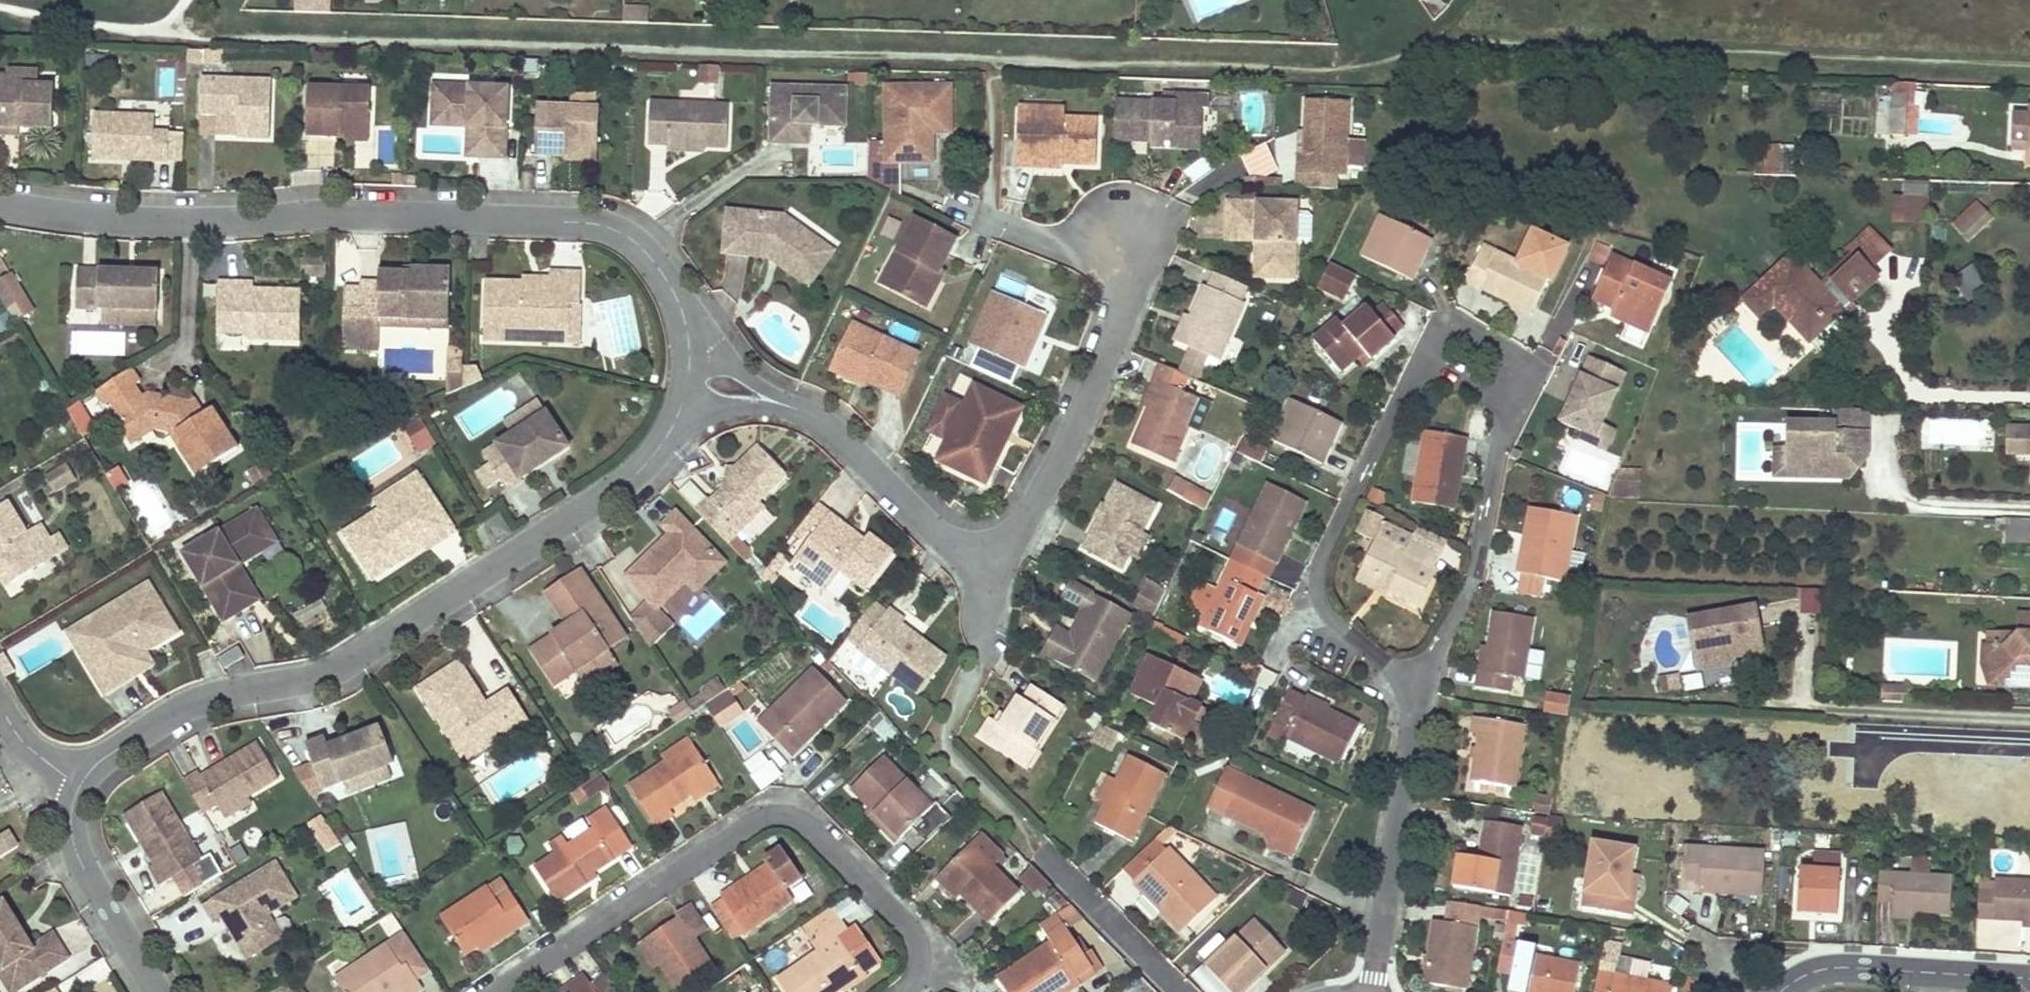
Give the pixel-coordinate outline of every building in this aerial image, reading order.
[(295,11),(315,11),(315,0),(296,0),(295,11)] [(315,11),(331,12),(332,0),(315,0),(315,11)] [(222,50),(187,49),(187,62),(221,63),(222,50)] [(719,65),(702,65),(701,80),(718,80),(719,65)] [(45,74),(9,71),(8,78),(26,80),(26,89),(43,91),(45,74)] [(271,80),(202,75),(199,109),(215,110),(238,111),(237,133),(268,135),(271,80)] [(20,130),(52,133),(55,92),(43,91),(26,89),(26,80),(8,78),(0,77),(0,128),(20,130)] [(507,87),(430,87),(430,117),(467,118),(467,127),(480,127),(480,158),(506,158),(506,128),(507,87)] [(849,91),(774,87),(773,144),(808,145),(809,127),(849,129),(849,91)] [(371,89),(314,88),(313,140),(340,141),(340,131),(370,132),(371,89)] [(954,90),(893,88),(891,165),(925,166),(925,125),(953,126),(954,90)] [(1908,115),(1909,89),(1891,88),(1879,88),(1878,118),(1890,118),(1889,133),(1908,133),(1908,115)] [(1178,106),(1118,103),(1117,143),(1152,144),(1152,152),(1186,153),(1187,130),(1199,131),(1199,113),(1213,114),(1214,100),(1178,98),(1178,106)] [(1352,105),(1309,104),(1309,134),(1308,159),(1301,158),(1302,177),(1351,178),(1352,105)] [(728,107),(651,105),(650,147),(727,149),(728,107)] [(599,108),(539,106),(538,141),(537,159),(564,160),(564,153),(598,154),(599,108)] [(2010,149),(2023,150),(2029,150),(2029,107),(2025,107),(2024,117),(2012,117),(2010,149)] [(237,133),(238,111),(215,110),(214,132),(237,133)] [(1064,167),(1100,170),(1100,125),(1066,124),(1046,124),(1046,112),(1022,112),(1020,172),(1064,173),(1064,167)] [(1046,124),(1066,124),(1066,112),(1046,112),(1046,124)] [(155,117),(96,115),(95,115),(94,158),(167,161),(167,133),(155,133),(155,117)] [(1918,115),(1908,115),(1908,133),(1917,134),(1918,115)] [(467,118),(430,117),(430,126),(467,127),(467,118)] [(480,127),(467,127),(466,158),(480,158),(480,127)] [(18,139),(20,130),(0,128),(0,137),(18,139)] [(1187,130),(1186,153),(1197,153),(1199,131),(1187,130)] [(340,131),(340,141),(370,143),(370,132),(340,131)] [(1240,154),(1250,180),(1277,170),(1267,144),(1240,154)] [(1777,148),(1763,148),(1762,172),(1777,172),(1777,148)] [(564,153),(564,160),(598,161),(598,154),(564,153)] [(1192,185),(1212,171),(1204,158),(1184,171),(1192,185)] [(1888,225),(1925,226),(1926,180),(1899,179),(1898,201),(1890,201),(1888,225)] [(1272,181),(1253,181),(1252,191),(1272,191),(1272,181)] [(1286,182),(1272,181),(1272,191),(1286,191),(1286,182)] [(1301,205),(1230,203),(1230,228),(1260,229),(1259,244),(1268,244),(1269,280),(1299,281),(1300,245),(1301,215),(1301,205)] [(1975,209),(1951,232),(1963,245),(1987,221),(1975,209)] [(788,219),(728,211),(723,254),(767,260),(792,281),(821,249),(788,219)] [(1314,216),(1301,215),(1300,245),(1314,246),(1318,242),(1318,220),(1314,216)] [(1430,242),(1380,218),(1358,258),(1410,285),(1430,242)] [(951,243),(914,225),(893,272),(903,277),(895,294),(931,310),(947,276),(942,274),(950,257),(956,245),(951,243)] [(1260,229),(1230,228),(1229,243),(1259,244),(1260,229)] [(1790,254),(1742,296),(1760,315),(1777,303),(1808,337),(1876,275),(1869,267),(1889,249),(1869,228),(1848,246),(1854,254),(1820,282),(1790,254)] [(1510,262),(1524,268),(1539,239),(1526,232),(1510,262)] [(1539,239),(1524,268),(1545,279),(1548,281),(1563,251),(1539,239)] [(1268,244),(1259,244),(1260,280),(1269,280),(1268,244)] [(1524,268),(1510,262),(1483,246),(1465,282),(1506,304),(1510,296),(1530,306),(1545,279),(1524,268)] [(804,292),(833,259),(821,249),(792,281),(804,292)] [(1671,282),(1610,258),(1590,303),(1617,312),(1653,327),(1671,282)] [(1969,302),(1989,289),(1972,264),(1952,277),(1969,302)] [(1353,279),(1327,266),(1320,282),(1345,295),(1353,279)] [(161,272),(81,269),(80,310),(104,311),(131,312),(158,313),(160,313),(161,272)] [(363,292),(346,291),(344,352),(380,353),(381,329),(381,320),(452,322),(454,272),(382,270),(382,283),(363,283),(363,292)] [(530,285),(488,283),(485,336),(520,338),(519,326),(566,328),(567,305),(580,307),(581,274),(554,272),(554,277),(553,287),(530,285)] [(903,277),(893,272),(885,289),(895,294),(903,277)] [(15,324),(33,313),(10,273),(0,279),(0,299),(15,324)] [(1188,352),(1182,366),(1199,374),(1205,361),(1222,369),(1248,311),(1244,310),(1252,292),(1214,275),(1207,292),(1203,290),(1177,347),(1188,352)] [(553,287),(554,277),(530,276),(530,285),(553,287)] [(1345,295),(1320,282),(1315,291),(1341,304),(1345,295)] [(257,285),(222,283),(220,333),(243,334),(251,339),(300,341),(304,295),(256,291),(257,285)] [(1047,317),(993,292),(969,342),(979,346),(971,363),(1011,382),(1019,366),(1023,368),(1047,317)] [(1510,296),(1506,304),(1526,314),(1530,306),(1510,296)] [(1338,322),(1313,341),(1340,377),(1365,358),(1369,364),(1395,344),(1389,337),(1402,327),(1385,304),(1372,314),(1368,309),(1343,328),(1338,322)] [(520,338),(580,342),(580,307),(567,305),(566,328),(519,326),(520,338)] [(157,328),(158,313),(131,312),(104,311),(103,326),(157,328)] [(1653,327),(1617,312),(1612,323),(1649,338),(1653,327)] [(452,322),(381,320),(381,329),(452,331),(452,322)] [(875,350),(880,340),(859,331),(855,341),(875,350)] [(875,350),(855,341),(837,377),(870,393),(873,385),(884,390),(903,399),(922,359),(880,340),(875,350)] [(464,388),(465,365),(466,348),(450,348),(448,394),(464,388)] [(1585,360),(1553,424),(1574,434),(1588,441),(1595,427),(1620,377),(1585,360)] [(464,388),(490,376),(481,363),(465,365),(464,388)] [(144,381),(137,366),(99,389),(107,402),(114,401),(121,413),(116,416),(132,444),(155,430),(168,433),(196,475),(238,449),(215,411),(210,414),(203,419),(195,403),(152,393),(146,397),(139,383),(144,381)] [(1199,374),(1182,366),(1179,373),(1193,379),(1196,381),(1199,374)] [(1193,379),(1179,373),(1164,367),(1145,408),(1151,412),(1133,449),(1174,467),(1188,433),(1202,401),(1186,395),(1193,379)] [(1016,412),(978,393),(969,411),(957,434),(952,443),(942,463),(990,487),(999,471),(989,466),(1016,412)] [(203,419),(210,414),(202,398),(195,403),(203,419)] [(1340,426),(1290,399),(1269,440),(1319,466),(1340,426)] [(512,435),(546,413),(538,401),(504,422),(512,435)] [(952,443),(957,434),(969,411),(951,401),(934,434),(952,443)] [(1199,438),(1212,406),(1202,401),(1188,433),(1199,438)] [(82,404),(67,412),(81,437),(95,430),(82,404)] [(1870,409),(1838,408),(1838,424),(1788,423),(1787,449),(1787,465),(1821,466),(1821,477),(1837,478),(1838,456),(1868,457),(1870,409)] [(989,466),(999,471),(1026,417),(1016,412),(989,466)] [(568,449),(546,413),(512,435),(484,453),(490,462),(477,471),(488,488),(502,479),(508,487),(568,449)] [(421,421),(406,429),(420,456),(435,448),(421,421)] [(2025,450),(2026,426),(2008,425),(2007,449),(2025,450)] [(1574,434),(1571,441),(1597,454),(1607,433),(1595,427),(1588,441),(1574,434)] [(1465,438),(1420,431),(1410,502),(1454,509),(1463,453),(1465,438)] [(1261,449),(1242,440),(1237,451),(1256,460),(1261,449)] [(709,498),(696,511),(730,549),(771,508),(767,502),(791,479),(760,449),(737,471),(743,476),(714,503),(709,498)] [(1787,465),(1787,449),(1777,449),(1776,476),(1821,477),(1821,466),(1787,465)] [(1852,473),(1868,457),(1838,456),(1837,478),(1852,473)] [(422,467),(385,490),(394,503),(418,488),(432,503),(442,498),(422,467)] [(1610,490),(1607,497),(1638,499),(1639,468),(1618,467),(1610,490)] [(70,468),(49,481),(56,494),(78,481),(70,468)] [(111,490),(127,485),(122,468),(105,473),(111,490)] [(1178,498),(1204,512),(1211,498),(1185,484),(1178,498)] [(1301,503),(1263,484),(1234,547),(1270,564),(1301,503)] [(1386,495),(1372,487),(1367,496),(1381,504),(1386,495)] [(394,503),(351,530),(381,574),(457,525),(442,498),(432,503),(418,488),(394,503)] [(1156,511),(1120,491),(1086,551),(1123,571),(1131,558),(1143,533),(1156,511)] [(0,510),(0,556),(16,584),(45,565),(10,504),(0,510)] [(816,507),(800,526),(813,536),(827,517),(816,507)] [(279,541),(260,508),(252,513),(263,532),(258,536),(265,550),(279,541)] [(1354,530),(1371,538),(1377,526),(1381,517),(1364,509),(1354,530)] [(1556,582),(1569,518),(1525,510),(1517,556),(1510,556),(1507,573),(1512,574),(1531,578),(1556,582)] [(263,532),(252,513),(186,553),(226,616),(252,601),(233,568),(243,563),(265,550),(258,536),(263,532)] [(673,538),(631,580),(655,605),(634,620),(653,649),(679,631),(665,616),(657,607),(683,583),(698,597),(730,565),(680,515),(665,529),(673,538)] [(839,526),(827,517),(813,536),(802,550),(792,563),(799,568),(824,587),(828,590),(839,578),(842,575),(865,591),(892,555),(868,536),(863,544),(839,526)] [(2002,519),(2001,541),(2029,542),(2029,520),(2002,519)] [(27,534),(45,565),(59,557),(42,526),(27,534)] [(1377,526),(1371,538),(1400,552),(1406,540),(1377,526)] [(1419,529),(1412,543),(1439,557),(1446,542),(1419,529)] [(1145,565),(1159,542),(1143,533),(1131,558),(1145,565)] [(1379,601),(1410,616),(1439,557),(1412,543),(1406,540),(1400,552),(1371,538),(1354,571),(1386,586),(1379,601)] [(6,590),(16,584),(0,556),(0,580),(6,590)] [(783,568),(775,562),(760,581),(769,591),(778,579),(776,578),(783,568)] [(233,568),(252,601),(263,596),(243,563),(233,568)] [(1258,609),(1270,582),(1233,564),(1218,596),(1210,614),(1201,632),(1238,650),(1248,630),(1258,609)] [(1386,586),(1354,571),(1348,584),(1379,601),(1386,586)] [(1531,578),(1512,574),(1508,594),(1528,597),(1531,578)] [(1136,592),(1159,604),(1168,586),(1145,575),(1136,592)] [(558,687),(630,641),(590,577),(554,600),(573,630),(537,653),(558,687)] [(681,601),(687,608),(698,597),(683,583),(657,607),(665,616),(681,601)] [(179,633),(151,584),(118,602),(126,615),(85,638),(98,661),(86,667),(103,695),(131,679),(124,665),(147,652),(179,633)] [(1133,619),(1070,585),(1060,605),(1087,617),(1076,640),(1062,667),(1098,686),(1133,619)] [(1198,608),(1210,614),(1218,596),(1207,589),(1198,608)] [(1136,614),(1150,621),(1159,604),(1136,592),(1132,601),(1141,606),(1136,614)] [(1820,595),(1795,594),(1795,614),(1820,615),(1820,595)] [(126,615),(118,602),(66,632),(86,667),(98,661),(85,638),(126,615)] [(907,622),(892,610),(889,614),(876,605),(857,631),(869,640),(860,653),(921,698),(949,661),(903,628),(907,622)] [(1753,608),(1683,621),(1691,666),(1710,662),(1712,673),(1728,671),(1740,679),(1761,653),(1753,608)] [(1518,680),(1526,622),(1486,614),(1477,673),(1473,672),(1470,688),(1506,694),(1508,679),(1518,680)] [(1976,648),(1976,668),(1989,681),(2003,681),(2003,685),(2003,693),(2029,694),(2029,693),(2029,616),(2012,615),(2011,633),(2001,649),(1983,648),(1976,648)] [(1158,636),(1163,628),(1150,621),(1145,630),(1158,636)] [(1163,628),(1158,636),(1181,647),(1185,639),(1163,628)] [(1984,632),(1983,648),(2001,649),(2011,633),(1984,632)] [(1061,633),(1047,658),(1062,667),(1076,640),(1061,633)] [(241,649),(220,661),(224,668),(246,656),(241,649)] [(0,655),(0,665),(7,675),(15,670),(4,652),(0,655)] [(124,665),(131,679),(153,666),(147,652),(124,665)] [(1193,704),(1204,682),(1150,656),(1130,698),(1158,711),(1148,731),(1194,754),(1204,734),(1192,728),(1202,709),(1193,704)] [(467,662),(420,690),(469,767),(492,752),(494,732),(508,723),(529,729),(534,725),(513,692),(492,706),(478,714),(471,702),(485,693),(467,662)] [(1710,662),(1691,666),(1693,677),(1712,673),(1710,662)] [(826,667),(767,722),(797,755),(856,701),(826,667)] [(1976,668),(1981,691),(2003,693),(2003,685),(2003,681),(1989,681),(1976,668)] [(1672,676),(1653,679),(1655,694),(1675,690),(1672,676)] [(701,697),(687,706),(693,714),(706,706),(726,692),(717,679),(702,689),(701,697)] [(750,712),(734,686),(726,692),(706,706),(723,731),(750,712)] [(1875,687),(1875,702),(1899,703),(1900,688),(1875,687)] [(1068,710),(1035,690),(1029,700),(1024,696),(1010,718),(1000,712),(981,743),(1018,765),(1032,745),(1034,743),(1044,749),(1054,733),(1068,710)] [(485,693),(471,702),(478,714),(492,706),(485,693)] [(1336,769),(1355,728),(1283,695),(1269,726),(1283,733),(1279,744),(1336,769)] [(1545,696),(1543,713),(1565,716),(1566,708),(1567,699),(1545,696)] [(685,703),(669,713),(677,724),(693,714),(687,706),(685,703)] [(1213,715),(1202,709),(1192,728),(1204,734),(1213,715)] [(1512,790),(1521,732),(1469,722),(1467,738),(1478,739),(1469,784),(1475,785),(1502,789),(1512,790)] [(494,732),(492,752),(529,729),(508,723),(494,732)] [(330,740),(311,746),(316,760),(293,767),(311,796),(348,785),(392,769),(397,767),(384,729),(332,746),(330,740)] [(698,745),(692,734),(669,748),(676,759),(698,745)] [(1032,745),(1018,765),(1029,772),(1042,752),(1044,749),(1034,743),(1032,745)] [(676,759),(634,785),(662,828),(681,816),(675,806),(697,792),(719,778),(698,745),(676,759)] [(196,773),(183,781),(201,812),(215,804),(218,810),(247,795),(273,778),(253,747),(201,778),(196,773)] [(761,751),(745,762),(760,785),(780,772),(771,758),(767,760),(761,751)] [(938,803),(888,751),(851,787),(877,815),(899,837),(910,827),(924,842),(957,811),(945,797),(938,803)] [(1146,814),(1164,775),(1125,756),(1112,780),(1101,803),(1091,823),(1132,843),(1146,814)] [(353,798),(396,783),(392,769),(348,785),(353,798)] [(591,802),(612,789),(602,774),(586,785),(583,787),(591,802)] [(1312,815),(1225,776),(1207,813),(1264,842),(1293,855),(1312,815)] [(719,778),(697,792),(703,802),(725,789),(719,778)] [(1101,803),(1112,780),(1105,781),(1095,803),(1101,803)] [(1502,789),(1475,785),(1473,794),(1501,798),(1502,789)] [(207,857),(167,786),(127,810),(156,862),(148,866),(161,885),(175,877),(185,894),(223,872),(213,854),(207,857)] [(218,810),(226,817),(254,801),(247,795),(218,810)] [(1551,797),(1537,795),(1534,813),(1548,815),(1551,797)] [(562,858),(543,871),(565,905),(593,887),(588,880),(636,849),(609,810),(593,821),(602,833),(579,847),(572,834),(554,845),(562,858)] [(1531,837),(1544,839),(1548,815),(1534,813),(1531,837)] [(892,844),(899,837),(877,815),(869,821),(892,844)] [(1561,844),(1563,816),(1548,815),(1544,839),(1545,842),(1561,844)] [(341,844),(323,818),(312,825),(329,852),(341,844)] [(2001,825),(1989,824),(1988,841),(2001,841),(2001,825)] [(1506,900),(1517,830),(1483,825),(1476,861),(1455,859),(1450,892),(1506,900)] [(17,838),(9,826),(0,830),(0,849),(17,838)] [(984,838),(975,847),(943,878),(968,902),(993,927),(1023,898),(995,867),(1006,858),(984,838)] [(248,855),(242,842),(229,849),(236,861),(248,855)] [(1293,855),(1264,842),(1269,850),(1269,858),(1287,866),(1293,855)] [(1627,851),(1586,845),(1574,910),(1627,919),(1630,899),(1621,898),(1624,874),(1627,851)] [(1762,852),(1681,847),(1680,892),(1759,896),(1762,852)] [(768,865),(719,896),(720,898),(743,931),(747,936),(795,906),(785,892),(803,879),(783,850),(766,861),(768,865)] [(1213,900),(1167,851),(1126,889),(1138,904),(1146,898),(1160,912),(1180,931),(1213,900)] [(1932,875),(1934,860),(1912,859),(1911,873),(1932,875)] [(218,898),(203,907),(214,928),(222,924),(247,965),(286,942),(272,918),(285,910),(300,902),(289,884),(284,875),(276,863),(262,872),(245,882),(218,898)] [(1030,867),(1021,876),(1040,896),(1049,888),(1030,867)] [(1840,871),(1796,868),(1793,917),(1838,919),(1840,871)] [(1911,873),(1879,872),(1876,902),(1891,903),(1890,911),(1918,913),(1949,915),(1950,875),(1932,875),(1911,873)] [(1634,876),(1624,874),(1621,898),(1630,899),(1634,876)] [(968,902),(943,878),(935,885),(960,909),(968,902)] [(1978,888),(1976,916),(2023,919),(2024,912),(2029,913),(2029,880),(1993,878),(1992,889),(1978,888)] [(493,887),(448,916),(474,954),(516,928),(519,933),(535,922),(517,892),(501,903),(493,887)] [(720,898),(718,903),(741,936),(743,931),(720,898)] [(1160,912),(1146,898),(1138,904),(1153,921),(1160,912)] [(0,902),(0,951),(7,962),(18,955),(31,973),(65,953),(49,927),(25,941),(2,900),(0,902)] [(1479,917),(1480,907),(1478,906),(1450,901),(1446,924),(1436,922),(1426,984),(1467,991),(1479,917)] [(645,946),(660,970),(674,991),(682,991),(713,973),(693,944),(709,934),(690,906),(673,917),(678,924),(645,946)] [(1480,907),(1479,917),(1507,921),(1509,911),(1480,907)] [(804,928),(821,955),(783,978),(791,991),(838,991),(865,975),(842,936),(851,931),(835,908),(804,928)] [(1006,991),(1079,991),(1085,987),(1079,978),(1094,968),(1100,977),(1107,973),(1096,956),(1094,958),(1085,945),(1081,948),(1057,911),(1040,923),(1052,942),(1060,953),(1004,990),(1006,991)] [(1504,936),(1499,965),(1515,968),(1511,991),(1512,991),(1573,991),(1579,960),(1552,955),(1516,949),(1517,939),(1516,939),(1518,927),(1528,928),(1530,915),(1509,911),(1507,921),(1504,936)] [(1918,913),(1890,911),(1890,920),(1917,922),(1918,913)] [(1219,991),(1246,991),(1283,954),(1253,923),(1226,951),(1203,976),(1219,991)] [(336,980),(344,991),(424,991),(425,991),(419,982),(432,974),(406,936),(336,980)] [(1554,945),(1517,939),(1516,949),(1552,955),(1554,945)] [(998,979),(1004,990),(1060,953),(1052,942),(998,979)] [(1195,968),(1203,976),(1226,951),(1219,944),(1195,968)] [(660,970),(645,946),(643,947),(658,971),(660,970)] [(11,985),(31,973),(18,955),(7,962),(0,966),(0,970),(11,985)] [(1620,959),(1618,973),(1647,978),(1650,965),(1620,959)] [(1100,977),(1094,968),(1079,978),(1085,987),(1100,977)] [(1600,969),(1596,991),(1665,991),(1667,982),(1647,978),(1618,973),(1600,969)] [(602,973),(589,981),(586,976),(562,991),(560,991),(615,991),(602,973)]
